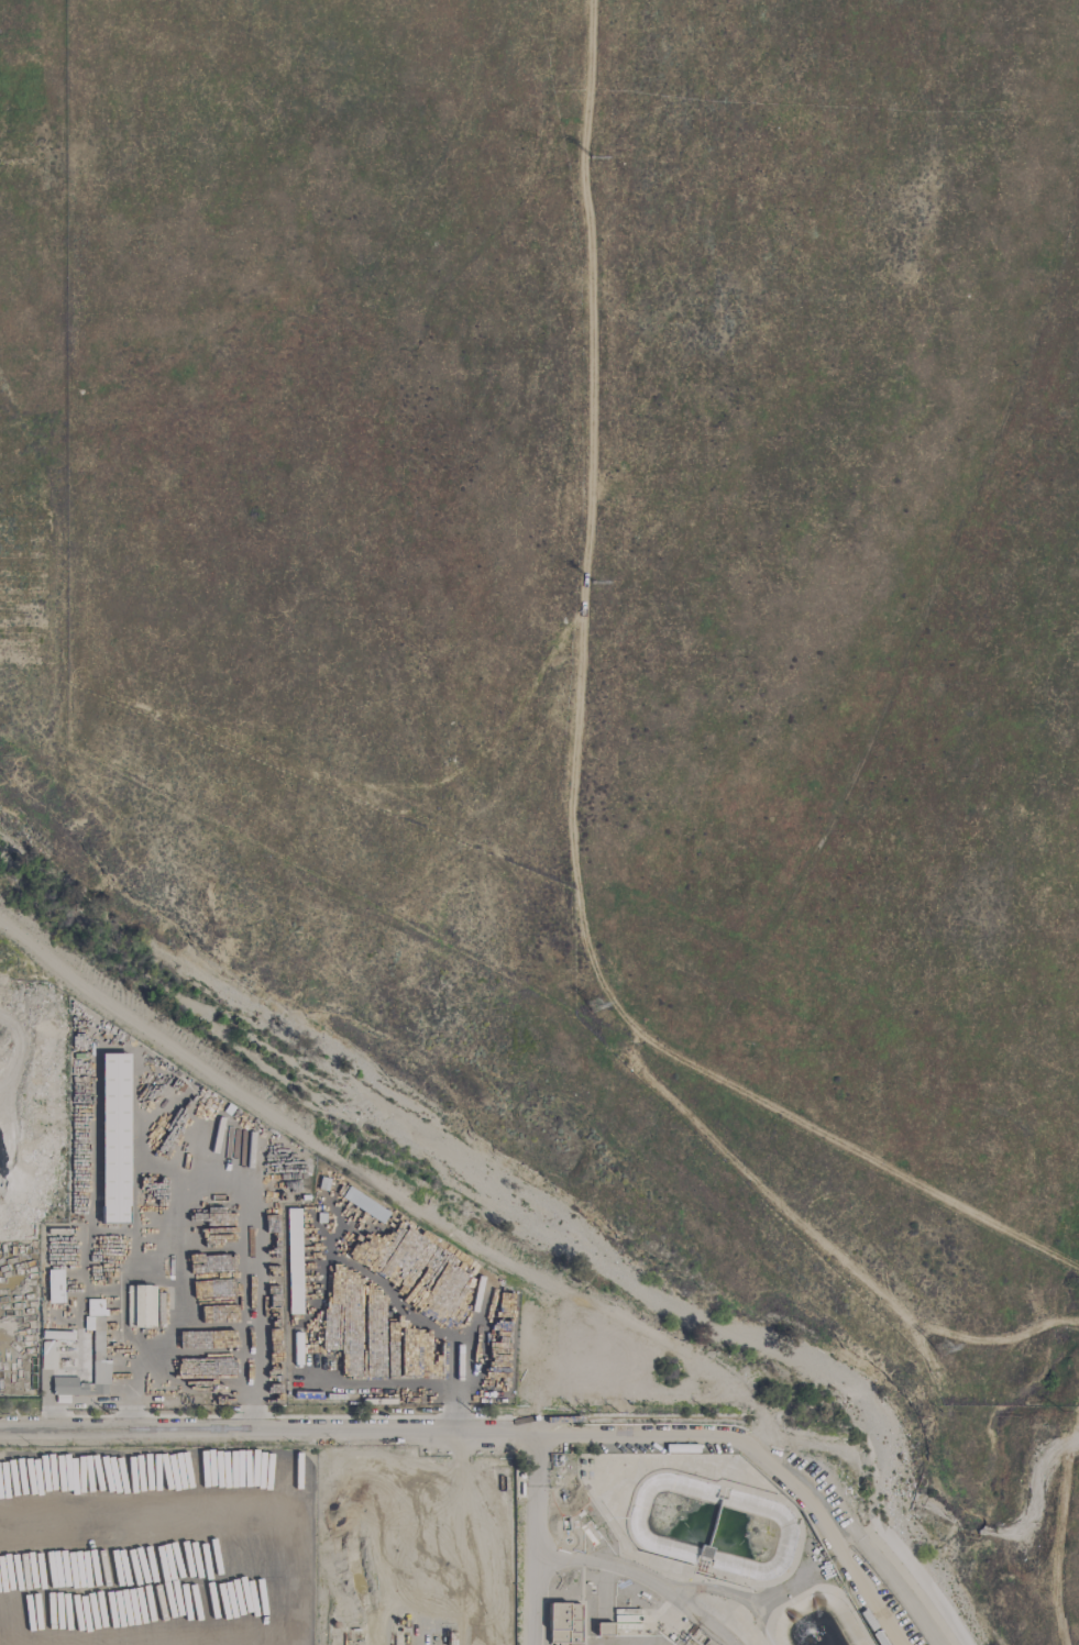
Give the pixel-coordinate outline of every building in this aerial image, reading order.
[(127,1054),(100,1054),(101,1224),(128,1224),(127,1054)] [(63,1303),(62,1270),(46,1270),(47,1304),(63,1303)] [(103,1300),(85,1300),(84,1330),(92,1330),(91,1385),(77,1384),(77,1378),(53,1378),(53,1394),(108,1395),(108,1361),(102,1361),(103,1300)] [(55,1340),(73,1340),(72,1331),(40,1332),(41,1370),(56,1370),(55,1340)] [(442,1379),(441,1339),(423,1339),(425,1380),(442,1379)] [(581,1604),(549,1603),(549,1643),(580,1644),(581,1604)] [(612,1624),(596,1624),(596,1635),(611,1636),(612,1624)]
